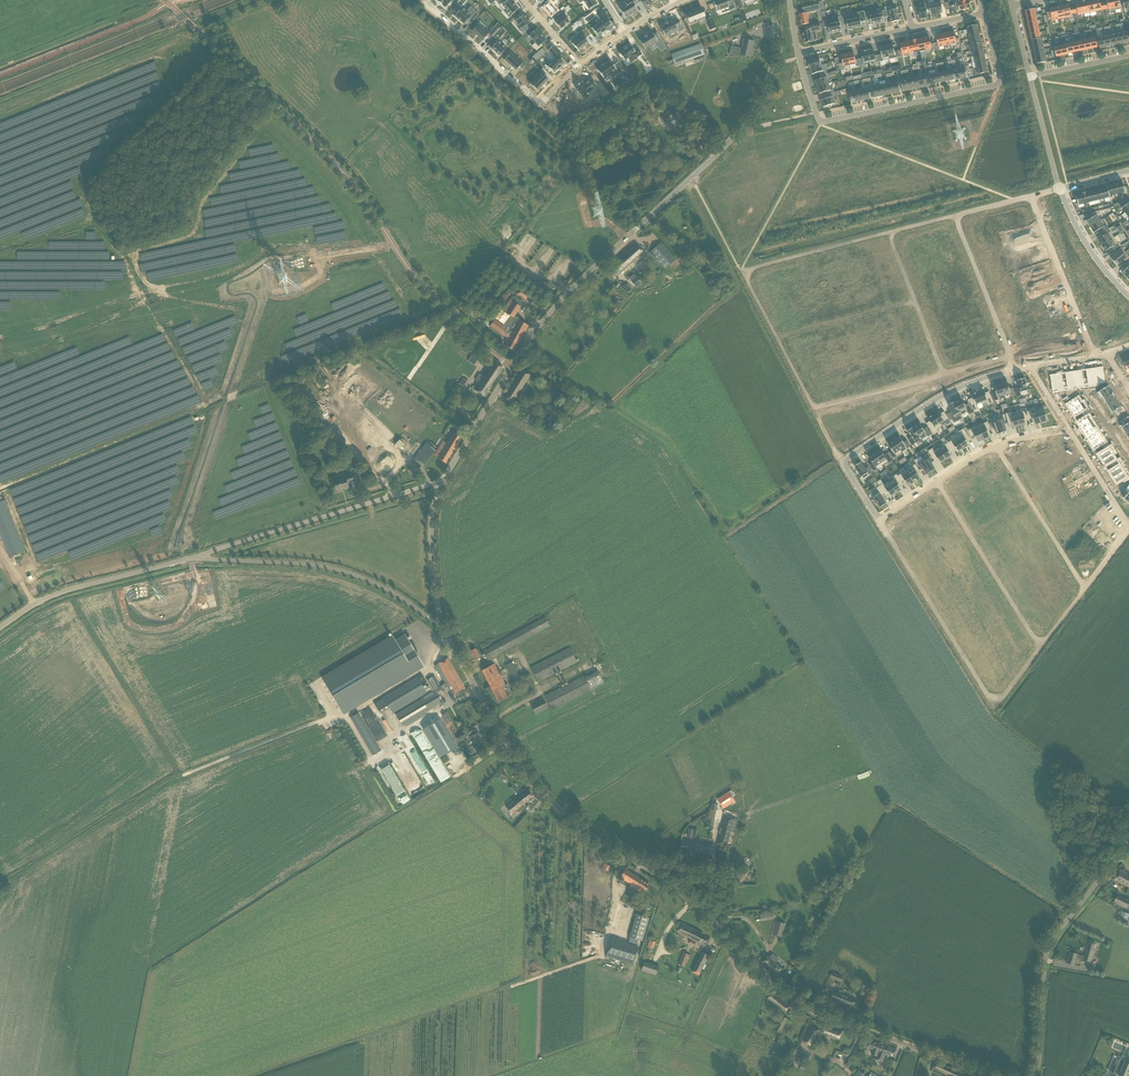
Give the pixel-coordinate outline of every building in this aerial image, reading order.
[(496,2),(499,6),(500,5),(501,7),(503,10),(505,8),(511,15),(519,8),(518,8),(515,5),(513,2),(511,0),(508,0),(506,2),(505,1),(505,0),(498,0),(496,2)] [(557,10),(553,6),(558,1),(557,0),(547,0),(544,3),(546,5),(543,7),(551,16),(557,10)] [(580,3),(584,1),(589,9),(597,4),(595,0),(578,0),(580,3)] [(620,10),(625,18),(637,10),(634,5),(639,2),(637,0),(628,0),(625,2),(627,5),(620,10)] [(713,2),(714,6),(715,7),(716,11),(729,7),(730,10),(735,9),(732,0),(727,2),(727,0),(718,0),(713,2)] [(924,1),(925,4),(925,6),(926,8),(929,7),(931,15),(937,14),(934,0),(934,3),(928,4),(928,0),(926,0),(924,0),(924,1)] [(934,0),(937,14),(943,13),(941,4),(944,4),(944,3),(944,0),(934,0)] [(1084,14),(1090,12),(1087,0),(1081,2),(1084,14)] [(1095,11),(1093,0),(1089,0),(1087,0),(1090,12),(1095,11)] [(1105,9),(1104,3),(1100,3),(1099,0),(1093,0),(1095,11),(1105,9)] [(1108,8),(1109,11),(1115,10),(1113,0),(1106,0),(1107,2),(1104,3),(1105,9),(1108,8)] [(1121,9),(1119,0),(1113,0),(1115,10),(1121,9)] [(969,1),(955,4),(957,11),(964,9),(964,11),(969,10),(968,8),(971,7),(969,1)] [(1074,14),(1077,13),(1078,15),(1084,14),(1081,2),(1075,3),(1076,6),(1073,7),(1074,14)] [(819,4),(802,8),(803,13),(799,14),(801,25),(809,23),(807,13),(820,10),(819,6),(819,4)] [(919,11),(918,11),(919,16),(920,16),(921,19),(928,18),(926,8),(925,6),(925,4),(918,5),(919,11)] [(1069,4),(1062,6),(1065,18),(1074,16),(1074,14),(1073,7),(1069,8),(1069,4)] [(884,7),(885,10),(886,17),(890,16),(892,22),(899,20),(897,9),(896,8),(889,9),(889,6),(886,7),(884,7)] [(1058,19),(1065,18),(1062,6),(1056,7),(1058,19)] [(461,7),(454,16),(464,24),(467,21),(470,24),(479,14),(475,11),(471,15),(461,7)] [(694,11),(685,14),(689,24),(705,17),(701,7),(694,10),(694,11)] [(1056,7),(1049,8),(1050,12),(1047,13),(1048,19),(1052,18),(1052,20),(1058,19),(1056,7)] [(1026,17),(1036,15),(1034,9),(1025,11),(1026,17)] [(560,18),(555,23),(561,29),(569,21),(564,15),(565,14),(562,10),(557,15),(560,18)] [(596,25),(592,28),(597,36),(602,32),(602,33),(606,30),(605,30),(612,25),(607,18),(607,17),(602,10),(601,11),(600,12),(597,14),(602,21),(600,22),(600,21),(595,24),(596,25)] [(875,12),(877,23),(884,22),(883,18),(886,17),(885,10),(875,12)] [(852,15),(855,28),(862,27),(861,22),(866,21),(864,11),(856,13),(857,16),(852,17),(852,15)] [(875,12),(866,13),(868,21),(870,21),(871,25),(877,23),(875,12)] [(524,14),(516,21),(521,27),(519,29),(522,34),(529,28),(526,25),(530,22),(524,14)] [(855,28),(852,15),(842,17),(844,26),(847,25),(848,30),(855,28)] [(839,18),(833,19),(836,32),(842,31),(840,22),(843,21),(842,17),(842,16),(838,16),(839,18)] [(711,17),(706,19),(710,30),(715,28),(711,17)] [(664,24),(660,27),(665,36),(678,29),(679,32),(683,29),(678,19),(674,21),(673,20),(668,22),(664,24)] [(833,19),(823,22),(824,28),(828,27),(829,34),(836,32),(833,19)] [(478,23),(472,31),(482,40),(486,36),(490,39),(496,32),(492,29),(489,33),(478,23)] [(806,31),(802,32),(804,43),(813,41),(811,32),(821,30),(820,27),(823,26),(822,23),(805,26),(806,31)] [(977,25),(967,27),(969,33),(978,31),(977,25)] [(494,44),(491,48),(491,49),(491,48),(499,55),(499,56),(506,47),(498,41),(507,31),(502,27),(500,29),(500,31),(491,42),(494,44)] [(537,29),(528,36),(529,36),(535,43),(532,46),(537,51),(542,46),(541,44),(546,39),(537,29)] [(576,40),(572,43),(578,51),(589,43),(585,38),(590,35),(585,29),(574,38),(576,40)] [(954,31),(948,32),(951,47),(957,45),(960,45),(959,38),(955,39),(954,31)] [(1121,32),(1123,43),(1128,42),(1127,31),(1121,32)] [(639,40),(645,49),(655,43),(661,52),(666,49),(657,32),(653,34),(652,32),(651,33),(652,33),(647,35),(643,37),(644,38),(640,40),(639,40)] [(948,32),(942,34),(944,45),(950,44),(951,47),(948,32)] [(1123,43),(1121,32),(1115,33),(1117,44),(1123,43)] [(1111,45),(1117,44),(1115,33),(1109,35),(1111,45)] [(937,42),(934,43),(935,50),(939,49),(938,47),(944,45),(942,34),(936,35),(937,42)] [(1105,47),(1111,45),(1109,35),(1103,36),(1105,47)] [(1105,47),(1103,36),(1097,37),(1099,48),(1105,47)] [(929,37),(923,38),(926,52),(926,50),(932,48),(932,51),(935,50),(934,43),(931,44),(929,37)] [(923,38),(917,40),(920,53),(926,52),(923,38)] [(1097,47),(1095,38),(1089,39),(1091,49),(1097,47)] [(752,48),(754,42),(744,39),(742,49),(732,47),(730,56),(739,58),(739,54),(751,57),(752,52),(751,51),(752,48)] [(917,40),(911,41),(914,55),(915,55),(914,52),(919,51),(920,54),(920,53),(917,40)] [(911,41),(906,42),(909,56),(914,55),(911,41)] [(901,50),(898,51),(899,58),(903,57),(902,55),(908,53),(908,56),(909,56),(906,42),(899,43),(901,50)] [(703,54),(700,44),(671,54),(675,65),(703,54)] [(893,44),(886,45),(889,59),(895,58),(899,58),(898,51),(894,52),(893,44)] [(547,65),(546,66),(554,73),(557,69),(557,70),(558,70),(561,66),(560,66),(564,62),(565,62),(560,57),(562,54),(553,46),(553,45),(548,50),(548,51),(548,50),(556,58),(551,62),(551,61),(550,62),(551,62),(547,66),(547,65)] [(881,54),(878,55),(880,62),(883,61),(889,59),(886,45),(880,47),(881,54)] [(625,50),(620,54),(624,60),(628,57),(631,62),(637,58),(636,57),(642,54),(639,49),(635,52),(631,46),(628,48),(627,47),(624,49),(625,50)] [(1062,55),(1060,46),(1054,47),(1056,57),(1062,55)] [(873,49),(867,50),(869,62),(876,61),(876,63),(880,62),(878,55),(875,56),(873,49)] [(862,58),(859,59),(860,66),(860,68),(864,67),(863,64),(869,62),(867,50),(866,50),(864,51),(860,52),(862,58)] [(511,52),(504,60),(505,60),(516,70),(520,66),(522,68),(525,65),(523,63),(523,62),(522,62),(511,53),(511,52)] [(854,52),(847,54),(850,68),(850,67),(850,65),(856,64),(857,67),(860,66),(859,59),(855,60),(854,52)] [(842,63),(839,64),(839,65),(841,70),(844,70),(844,69),(850,68),(847,54),(841,55),(842,63)] [(793,56),(786,58),(792,84),(799,82),(793,56)] [(1037,64),(1046,62),(1045,56),(1035,58),(1037,64)] [(529,60),(532,57),(537,62),(534,65),(540,71),(543,67),(532,57),(529,60)] [(810,61),(808,62),(810,68),(821,65),(819,58),(815,60),(815,58),(810,60),(810,61)] [(610,61),(597,70),(604,79),(615,71),(618,74),(620,72),(621,73),(625,70),(619,62),(615,65),(614,66),(610,61)] [(821,65),(810,69),(812,74),(819,72),(820,75),(827,73),(826,70),(823,71),(821,65)] [(977,68),(974,69),(975,75),(978,74),(988,72),(987,66),(977,68)] [(965,67),(959,69),(961,79),(967,77),(965,67)] [(953,69),(947,71),(949,81),(955,79),(955,80),(953,69)] [(953,69),(955,80),(961,79),(959,69),(953,70),(953,69)] [(533,79),(529,83),(537,91),(549,79),(541,71),(536,76),(536,75),(533,78),(533,79)] [(821,79),(815,80),(817,87),(829,84),(827,77),(828,77),(827,73),(820,75),(821,79)] [(929,74),(924,76),(926,86),(932,85),(929,74)] [(924,76),(918,77),(920,87),(926,86),(924,76)] [(918,77),(912,78),(914,89),(920,87),(918,77)] [(912,78),(906,79),(908,90),(914,89),(912,78)] [(582,81),(575,87),(584,98),(584,97),(586,99),(590,96),(588,94),(591,91),(590,90),(596,85),(591,79),(585,84),(582,81)] [(906,79),(900,81),(902,91),(908,90),(906,79)] [(898,82),(892,83),(894,93),(900,92),(898,82)] [(829,84),(817,87),(819,94),(827,91),(828,95),(834,93),(833,89),(831,90),(829,84)] [(857,91),(851,92),(853,102),(859,101),(857,91)] [(829,98),(821,100),(823,107),(827,106),(827,107),(832,106),(831,105),(835,104),(833,97),(835,96),(834,93),(828,95),(829,98)] [(674,117),(678,112),(673,107),(661,119),(667,124),(674,117)] [(1081,194),(1076,195),(1078,205),(1084,204),(1081,193),(1081,194)] [(1093,217),(1087,221),(1090,226),(1102,220),(1101,220),(1100,220),(1097,215),(1099,214),(1098,211),(1090,213),(1093,217)] [(1102,220),(1090,226),(1094,233),(1100,229),(1102,232),(1108,228),(1106,225),(1105,225),(1102,220)] [(1104,235),(1098,239),(1101,245),(1114,237),(1108,228),(1102,232),(1104,235)] [(1114,237),(1101,245),(1105,251),(1111,247),(1113,250),(1121,246),(1119,242),(1117,243),(1114,237)] [(661,243),(650,253),(665,270),(676,260),(661,243)] [(643,252),(640,248),(636,244),(609,268),(616,276),(643,252)] [(689,251),(684,245),(680,249),(685,255),(689,251)] [(1116,253),(1110,258),(1114,262),(1125,252),(1121,247),(1115,252),(1116,253)] [(1114,262),(1117,266),(1122,261),(1123,262),(1128,258),(1128,257),(1125,252),(1114,262)] [(643,281),(639,275),(631,281),(635,287),(643,281)] [(625,284),(621,287),(627,293),(631,290),(626,285),(625,284)] [(520,288),(516,294),(525,300),(529,294),(520,288)] [(504,293),(497,302),(501,305),(508,297),(504,293)] [(516,297),(513,302),(520,306),(523,301),(516,297)] [(513,302),(509,300),(502,311),(510,315),(514,318),(514,317),(520,307),(520,306),(513,302)] [(502,329),(493,322),(490,326),(502,335),(509,339),(505,346),(514,351),(528,325),(517,320),(518,319),(515,317),(514,318),(514,317),(514,318),(510,315),(504,326),(502,329)] [(404,376),(412,362),(403,356),(395,371),(404,376)] [(494,361),(491,365),(483,377),(479,374),(475,380),(480,383),(475,390),(484,396),(503,368),(494,361)] [(513,403),(530,375),(522,369),(504,398),(513,403)] [(1095,370),(1097,384),(1097,382),(1103,381),(1101,369),(1095,370)] [(1089,378),(1085,378),(1086,385),(1097,384),(1095,370),(1088,371),(1089,378)] [(464,371),(461,376),(463,377),(459,384),(463,386),(470,375),(464,371)] [(1080,372),(1074,373),(1076,387),(1082,386),(1086,385),(1085,378),(1081,379),(1080,372)] [(1068,381),(1065,381),(1066,389),(1076,387),(1074,373),(1067,374),(1068,381)] [(1060,375),(1052,376),(1054,390),(1066,389),(1065,381),(1061,382),(1060,375)] [(1019,388),(1015,388),(1017,397),(1021,396),(1021,395),(1028,393),(1026,386),(1027,386),(1026,382),(1025,378),(1017,380),(1019,388)] [(1007,382),(1001,384),(1005,398),(1004,395),(1010,394),(1011,396),(1015,395),(1013,388),(1009,389),(1007,382)] [(996,393),(992,394),(995,401),(1005,398),(1001,384),(994,386),(996,393)] [(1108,386),(1097,392),(1100,398),(1111,391),(1108,386)] [(984,390),(978,392),(982,404),(987,402),(988,405),(993,403),(989,391),(985,393),(984,390)] [(1111,391),(1100,398),(1101,398),(1102,397),(1105,402),(1106,401),(1115,396),(1111,391)] [(973,398),(969,399),(974,411),(979,409),(977,405),(982,403),(982,404),(978,392),(976,393),(973,394),(972,395),(973,398)] [(1072,402),(1068,404),(1071,410),(1083,402),(1081,403),(1078,398),(1080,397),(1078,394),(1071,398),(1074,401),(1073,401),(1072,402)] [(1115,396),(1106,401),(1109,406),(1118,401),(1115,396)] [(955,401),(961,415),(967,412),(968,413),(972,411),(968,403),(965,405),(961,398),(955,401)] [(952,411),(948,413),(951,419),(961,415),(955,401),(948,405),(952,411)] [(1118,401),(1109,406),(1112,412),(1116,409),(1118,412),(1122,410),(1120,407),(1121,406),(1118,401)] [(1083,402),(1071,410),(1071,411),(1074,414),(1074,415),(1080,412),(1082,415),(1089,411),(1083,402)] [(1021,412),(1017,414),(1020,426),(1026,424),(1025,421),(1029,420),(1029,419),(1027,412),(1026,408),(1021,410),(1021,412)] [(1044,408),(1037,410),(1041,422),(1048,420),(1044,408)] [(1030,411),(1027,412),(1029,419),(1032,418),(1035,425),(1041,422),(1037,410),(1037,411),(1031,413),(1030,411)] [(939,411),(933,415),(941,426),(945,423),(947,426),(952,423),(944,412),(941,414),(939,411)] [(1084,418),(1078,422),(1081,428),(1092,421),(1089,416),(1091,414),(1089,411),(1082,415),(1084,418)] [(1011,412),(1006,413),(1009,425),(1012,424),(1013,427),(1020,426),(1017,414),(1016,414),(1017,415),(1012,416),(1011,412)] [(548,419),(541,415),(539,420),(545,424),(548,419)] [(930,421),(926,423),(934,435),(939,432),(937,429),(941,426),(933,415),(932,416),(932,415),(929,417),(930,417),(928,419),(930,421)] [(1003,416),(997,418),(1002,433),(1006,431),(1004,424),(1006,424),(1003,416)] [(997,418),(990,420),(993,428),(995,427),(997,434),(1002,433),(997,418)] [(1121,428),(1124,433),(1128,430),(1128,421),(1128,419),(1124,422),(1125,424),(1121,428)] [(988,421),(978,426),(984,439),(990,436),(987,430),(990,428),(988,421)] [(1092,421),(1081,428),(1084,433),(1095,426),(1092,421)] [(913,427),(921,439),(927,435),(928,437),(932,435),(927,427),(923,429),(919,423),(913,427)] [(978,426),(968,430),(971,437),(974,435),(977,442),(984,439),(978,426)] [(1095,426),(1084,433),(1087,438),(1098,431),(1096,432),(1093,428),(1095,426)] [(913,427),(907,431),(911,437),(908,439),(912,445),(921,439),(913,427)] [(960,434),(956,437),(964,448),(965,447),(965,448),(968,446),(969,445),(968,442),(971,440),(964,428),(959,431),(960,434)] [(1098,431),(1087,438),(1090,443),(1101,436),(1098,431)] [(439,448),(435,455),(438,457),(437,458),(441,461),(446,463),(462,438),(457,435),(453,432),(446,444),(442,450),(439,448)] [(899,436),(894,440),(902,452),(911,446),(907,440),(904,442),(899,436)] [(1101,436),(1090,443),(1094,448),(1100,444),(1102,447),(1109,443),(1107,440),(1105,441),(1101,436)] [(951,438),(947,441),(953,451),(956,449),(958,452),(964,448),(956,437),(952,439),(951,438)] [(894,440),(888,444),(892,450),(889,452),(893,458),(902,452),(894,440)] [(939,448),(946,459),(952,456),(950,453),(953,451),(947,441),(942,444),(944,446),(940,449),(939,448)] [(1061,443),(1058,443),(1060,454),(1066,453),(1064,442),(1061,443)] [(423,465),(436,450),(427,443),(414,458),(423,465)] [(1053,452),(1049,452),(1050,460),(1054,459),(1054,456),(1060,454),(1058,443),(1054,444),(1051,445),(1053,452)] [(1105,451),(1099,454),(1102,460),(1111,454),(1114,452),(1109,443),(1102,447),(1105,451)] [(1044,446),(1037,448),(1040,458),(1046,457),(1047,460),(1050,460),(1049,452),(1045,453),(1044,446)] [(933,448),(928,451),(935,462),(939,460),(940,463),(946,459),(939,448),(935,451),(933,448)] [(1032,456),(1029,457),(1030,464),(1034,463),(1033,460),(1040,458),(1037,448),(1031,449),(1032,456)] [(880,449),(874,453),(882,465),(888,461),(889,463),(892,461),(887,453),(884,455),(880,449)] [(1023,450),(1016,452),(1018,463),(1025,461),(1026,464),(1030,464),(1029,457),(1025,457),(1023,450)] [(874,453),(869,457),(873,463),(870,465),(874,471),(882,465),(874,453)] [(1111,454),(1102,460),(1105,465),(1111,461),(1113,465),(1119,461),(1117,457),(1115,459),(1111,454)] [(923,459),(922,459),(931,472),(935,469),(931,463),(932,462),(929,456),(923,460),(923,459)] [(922,459),(917,463),(921,469),(923,468),(927,474),(931,472),(922,459)] [(995,460),(988,463),(992,469),(989,471),(992,477),(996,475),(994,473),(1000,469),(995,460)] [(1113,469),(1109,472),(1113,477),(1125,470),(1119,461),(1113,465),(1115,468),(1113,469)] [(861,462),(855,466),(863,479),(872,473),(869,467),(865,469),(861,462)] [(1067,463),(1061,467),(1063,470),(1066,469),(1069,474),(1079,468),(1075,463),(1069,466),(1067,463)] [(915,464),(906,470),(914,482),(920,478),(916,472),(919,470),(915,464)] [(981,466),(975,470),(981,479),(987,476),(989,480),(992,477),(989,471),(985,473),(981,466)] [(1038,468),(1029,474),(1032,478),(1041,473),(1038,468)] [(1079,468),(1069,474),(1073,480),(1078,477),(1080,480),(1083,478),(1081,475),(1082,474),(1079,468)] [(897,474),(896,474),(903,484),(902,482),(905,480),(909,486),(914,482),(906,470),(898,476),(897,474)] [(975,470),(970,473),(974,480),(971,482),(974,488),(978,486),(976,483),(981,479),(975,470)] [(1113,477),(1117,483),(1120,480),(1122,479),(1124,483),(1128,480),(1128,476),(1128,475),(1125,470),(1113,477)] [(1041,473),(1032,478),(1035,483),(1044,477),(1041,473)] [(889,481),(896,493),(898,492),(900,490),(902,489),(900,487),(903,484),(896,474),(892,477),(894,480),(890,482),(889,481)] [(353,481),(352,476),(351,475),(345,477),(345,478),(333,482),(336,490),(344,488),(344,489),(348,488),(347,483),(353,481)] [(963,477),(958,481),(964,490),(969,487),(971,490),(974,488),(971,482),(967,484),(963,477)] [(1044,477),(1035,483),(1038,487),(1048,481),(1047,482),(1044,477)] [(884,483),(879,486),(886,496),(889,494),(891,497),(896,493),(889,481),(885,484),(884,483)] [(958,481),(952,484),(958,494),(964,490),(958,481)] [(1048,481),(1038,487),(1038,488),(1040,487),(1042,491),(1051,486),(1048,481)] [(999,482),(993,486),(995,490),(998,488),(1001,493),(1010,488),(1007,482),(1001,486),(999,482)] [(878,491),(872,495),(874,499),(873,500),(875,504),(877,503),(880,507),(886,503),(881,495),(884,494),(886,496),(879,486),(876,488),(878,491)] [(1051,486),(1042,491),(1045,496),(1054,490),(1051,486)] [(1087,492),(1083,494),(1086,500),(1095,494),(1092,489),(1090,490),(1089,487),(1085,489),(1087,492)] [(1010,488),(1001,493),(1004,499),(1002,501),(1004,504),(1010,500),(1008,497),(1014,493),(1010,488)] [(1054,497),(1047,501),(1051,507),(1060,501),(1057,495),(1060,493),(1058,490),(1052,494),(1054,497)] [(1095,494),(1086,500),(1089,505),(1098,499),(1095,494)] [(933,498),(928,501),(934,511),(939,507),(933,498)] [(1098,499),(1089,505),(1093,510),(1101,505),(1098,499)] [(23,545),(6,500),(0,502),(0,532),(1,534),(0,535),(0,542),(4,540),(8,552),(10,557),(25,551),(23,545)] [(928,501),(922,505),(927,511),(923,514),(927,520),(930,518),(928,514),(934,511),(928,501)] [(1060,501),(1051,507),(1054,512),(1061,508),(1063,511),(1069,508),(1067,504),(1064,506),(1060,501)] [(1015,502),(1012,504),(1014,507),(1015,506),(1021,516),(1027,512),(1021,502),(1017,505),(1015,502)] [(1101,505),(1093,510),(1096,515),(1093,517),(1099,513),(1105,510),(1101,505)] [(1014,507),(1009,509),(1016,519),(1021,516),(1015,506),(1014,507)] [(1063,511),(1057,515),(1060,520),(1069,514),(1066,510),(1069,508),(1063,511)] [(916,509),(911,513),(916,522),(922,519),(924,522),(927,520),(923,514),(920,516),(916,509)] [(1009,509),(1004,513),(1010,523),(1016,519),(1009,509)] [(911,513),(905,516),(909,523),(906,525),(910,531),(913,529),(911,526),(916,522),(911,513)] [(1004,513),(998,516),(1004,526),(1010,523),(1004,513)] [(1069,514),(1060,520),(1063,524),(1061,525),(1062,525),(1072,519),(1069,514)] [(998,516),(992,520),(999,530),(1004,526),(998,516)] [(990,519),(984,523),(990,533),(996,529),(990,519)] [(1072,519),(1062,525),(1064,530),(1073,524),(1070,520),(1072,519)] [(1108,519),(1104,525),(1112,531),(1116,526),(1108,519)] [(939,521),(933,525),(935,528),(937,526),(941,532),(950,526),(947,520),(941,524),(939,521)] [(899,521),(892,525),(898,534),(904,530),(906,533),(910,531),(906,525),(903,527),(899,521)] [(984,523),(978,527),(984,537),(990,533),(984,523)] [(1073,524),(1064,530),(1067,534),(1076,529),(1073,524)] [(1097,528),(1095,531),(1101,536),(1103,532),(1108,537),(1112,531),(1104,525),(1100,530),(1097,528)] [(950,526),(941,532),(944,537),(942,539),(944,542),(950,538),(948,535),(954,532),(950,526)] [(1076,529),(1067,534),(1070,539),(1079,533),(1076,529)] [(1095,536),(1091,541),(1100,548),(1104,543),(1098,539),(1101,536),(1095,531),(1092,534),(1095,536)] [(1079,533),(1070,539),(1073,543),(1082,538),(1079,533)] [(911,542),(906,546),(909,552),(918,546),(915,540),(918,539),(916,535),(909,539),(911,542)] [(958,536),(948,542),(952,548),(961,542),(958,536)] [(1084,544),(1082,548),(1088,552),(1090,549),(1096,553),(1100,548),(1091,541),(1087,547),(1084,544)] [(961,542),(952,548),(955,554),(952,556),(965,548),(961,542)] [(918,546),(909,552),(912,557),(918,554),(920,557),(927,553),(924,550),(922,551),(918,546)] [(965,548),(952,556),(955,562),(965,556),(962,550),(965,548)] [(1082,553),(1078,559),(1087,565),(1091,559),(1086,555),(1088,552),(1082,548),(1080,551),(1082,553)] [(922,560),(917,564),(920,569),(929,563),(926,558),(929,556),(927,553),(920,557),(922,560)] [(965,556),(955,562),(959,568),(969,562),(965,556)] [(969,562),(959,568),(963,574),(976,565),(973,567),(969,562)] [(929,563),(920,569),(924,575),(929,571),(931,575),(938,571),(936,567),(933,569),(929,563)] [(976,565),(963,574),(966,572),(970,578),(980,571),(976,565)] [(933,578),(927,581),(931,587),(940,581),(937,576),(940,574),(938,571),(931,575),(933,578)] [(980,571),(970,578),(974,584),(984,578),(980,571)] [(940,581),(931,587),(935,593),(940,589),(942,592),(949,588),(947,585),(944,587),(940,581)] [(944,595),(938,599),(942,605),(951,599),(948,593),(951,592),(949,588),(942,592),(944,595)] [(951,599),(942,605),(946,610),(951,607),(953,610),(960,606),(958,603),(955,604),(951,599)] [(423,666),(416,654),(417,652),(417,650),(416,648),(415,645),(413,643),(411,642),(409,642),(404,634),(395,640),(392,636),(322,678),(343,714),(423,666)] [(576,660),(569,647),(531,667),(538,682),(539,681),(578,661),(577,659),(576,660)] [(448,658),(443,660),(434,665),(445,684),(452,695),(465,688),(448,658)] [(520,677),(512,662),(506,665),(513,681),(520,677)] [(494,664),(487,667),(482,670),(498,702),(507,697),(512,694),(509,688),(504,691),(502,687),(505,686),(494,664)] [(598,671),(587,677),(594,688),(604,683),(598,671)] [(392,713),(431,690),(428,685),(424,688),(422,685),(427,683),(422,674),(374,703),(376,707),(385,702),(392,713)] [(440,686),(434,675),(427,680),(434,693),(425,699),(424,697),(395,714),(402,726),(405,724),(406,727),(426,715),(425,713),(443,702),(437,692),(441,690),(439,686),(440,686)] [(586,675),(545,695),(553,712),(558,709),(557,707),(594,688),(587,677),(586,675)] [(538,704),(536,705),(532,707),(536,714),(548,708),(544,701),(542,702),(541,700),(536,702),(536,703),(537,702),(538,704)] [(381,750),(359,712),(350,717),(372,755),(381,750)] [(446,713),(442,715),(447,724),(448,723),(449,725),(452,723),(451,721),(452,721),(446,713)] [(440,718),(423,729),(440,758),(457,747),(440,718)] [(465,737),(473,732),(471,728),(463,733),(465,737)] [(478,732),(471,736),(470,737),(476,747),(474,748),(476,752),(481,749),(479,745),(484,743),(478,732)] [(416,795),(424,790),(423,787),(403,753),(389,761),(394,769),(396,767),(398,771),(398,772),(402,779),(405,777),(409,784),(416,795)] [(455,754),(452,760),(451,759),(450,763),(459,767),(463,758),(455,754)] [(513,785),(509,788),(515,794),(518,791),(513,785)] [(483,789),(479,796),(484,799),(486,795),(487,796),(489,793),(487,793),(488,792),(484,790),(483,789)] [(523,793),(506,807),(512,814),(529,800),(533,796),(527,789),(523,793)] [(728,792),(718,799),(723,807),(734,800),(731,797),(728,792)] [(708,822),(707,826),(713,827),(714,824),(718,804),(712,803),(708,822)] [(737,820),(724,816),(717,843),(727,845),(731,831),(734,832),(737,820)] [(681,840),(680,845),(679,850),(710,855),(712,845),(681,840)] [(602,868),(608,872),(611,867),(604,863),(602,868)] [(749,868),(743,865),(737,877),(743,880),(749,868)] [(1113,879),(1118,881),(1128,887),(1128,874),(1124,871),(1119,868),(1113,879)] [(625,869),(622,873),(620,877),(632,884),(631,885),(643,893),(649,884),(625,869)] [(824,891),(817,895),(819,900),(822,898),(823,899),(828,896),(824,891)] [(1127,907),(1128,908),(1128,900),(1118,895),(1114,902),(1127,908),(1127,907)] [(637,910),(644,913),(644,911),(643,911),(646,905),(639,903),(637,910)] [(766,913),(760,915),(761,921),(765,920),(765,917),(774,915),(773,912),(766,913)] [(1128,917),(1128,914),(1123,912),(1121,917),(1128,920),(1128,917)] [(649,918),(636,914),(629,937),(642,941),(649,918)] [(682,922),(679,927),(677,932),(692,939),(690,943),(694,946),(696,941),(706,946),(710,937),(688,926),(682,922)] [(781,936),(785,924),(777,922),(774,933),(781,936)] [(612,937),(606,956),(633,964),(638,947),(620,941),(621,939),(612,937)] [(1068,958),(1066,962),(1071,964),(1074,965),(1076,958),(1090,962),(1095,944),(1089,942),(1085,956),(1070,952),(1069,956),(1068,958)] [(683,952),(678,964),(685,966),(686,962),(687,962),(690,955),(683,952)] [(694,969),(701,972),(709,955),(702,952),(694,969)] [(768,955),(762,962),(777,974),(782,968),(776,962),(779,959),(772,954),(770,957),(768,955)] [(658,966),(645,962),(642,971),(655,975),(658,966)] [(845,976),(832,971),(829,978),(842,983),(845,976)] [(833,990),(832,993),(830,998),(853,1007),(856,999),(843,994),(844,992),(839,990),(838,992),(833,990)] [(773,992),(769,996),(767,998),(785,1012),(790,1006),(773,992)] [(775,1029),(780,1032),(787,1019),(782,1016),(775,1029)] [(813,1025),(804,1042),(808,1044),(810,1045),(814,1038),(811,1036),(814,1032),(817,1034),(822,1036),(823,1034),(838,1040),(842,1032),(826,1026),(823,1032),(819,1030),(819,1029),(813,1025)] [(877,1056),(881,1044),(874,1041),(874,1042),(870,1041),(868,1047),(871,1048),(871,1049),(873,1049),(871,1054),(877,1056)] [(881,1044),(877,1056),(876,1059),(883,1062),(885,1056),(886,1054),(893,1057),(896,1049),(881,1044)] [(1108,1071),(1111,1072),(1112,1072),(1112,1073),(1113,1073),(1117,1074),(1121,1075),(1126,1075),(1127,1073),(1128,1074),(1128,1072),(1128,1058),(1126,1056),(1124,1061),(1120,1059),(1121,1058),(1119,1058),(1119,1057),(1118,1057),(1117,1057),(1117,1058),(1116,1058),(1117,1058),(1120,1059),(1117,1067),(1113,1065),(1111,1064),(1108,1071)] [(933,1066),(931,1069),(946,1075),(968,1075),(969,1075),(935,1061),(933,1066)]
